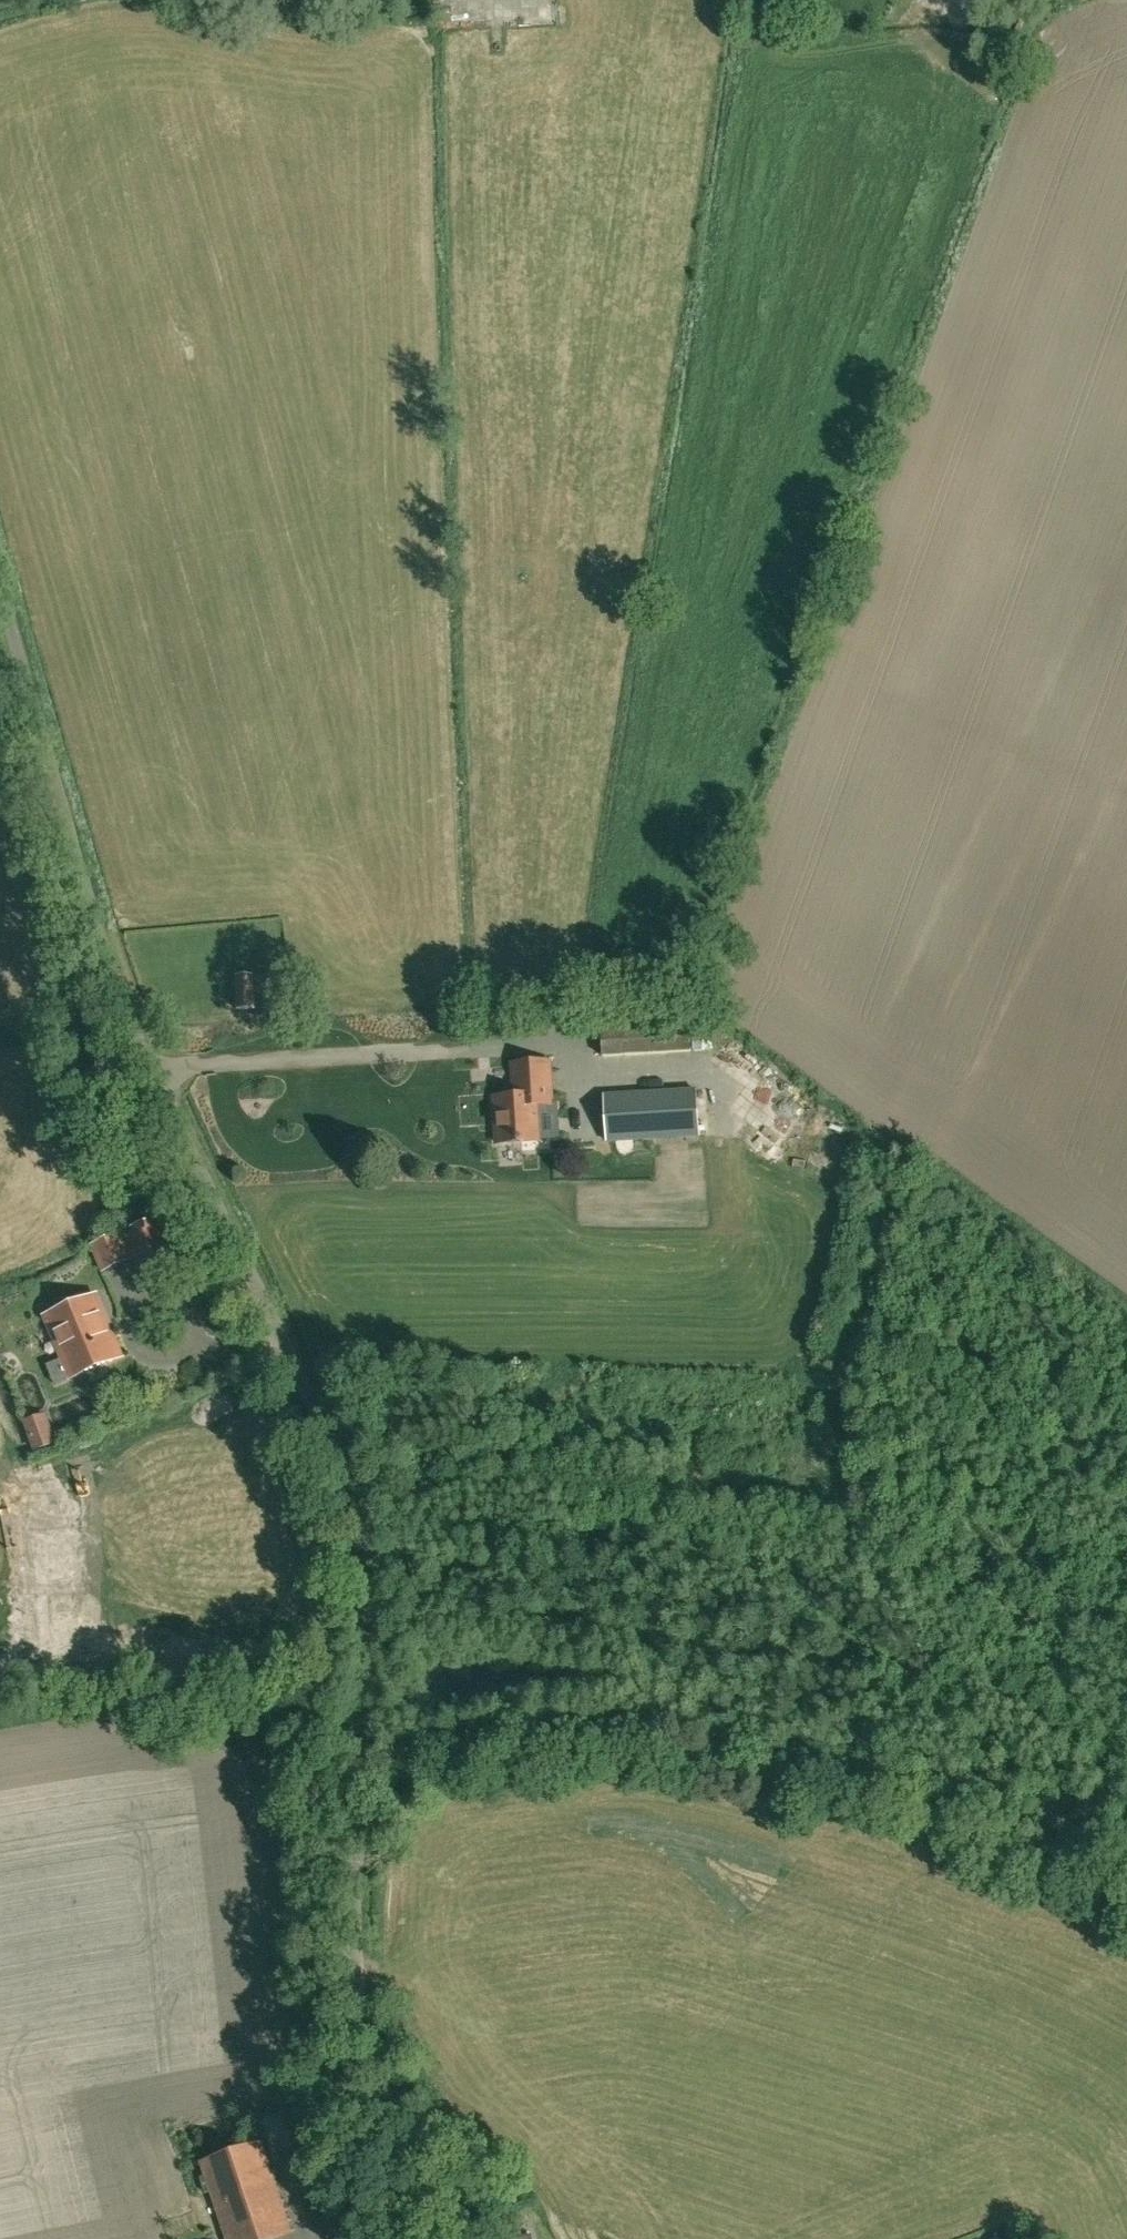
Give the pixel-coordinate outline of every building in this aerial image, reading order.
[(253,975),(253,976),(235,977),(236,1010),(254,1009),(254,1010),(293,1009),(291,973),(253,975)] [(691,1051),(689,1009),(600,1014),(602,1056),(691,1051)] [(540,1141),(539,1120),(558,1119),(557,1103),(552,1103),(549,1062),(515,1064),(517,1097),(495,1098),(497,1143),(540,1141)] [(607,1141),(698,1136),(696,1089),(604,1094),(607,1141)] [(179,1262),(160,1217),(123,1232),(142,1277),(179,1262)] [(122,1356),(96,1294),(45,1316),(71,1378),(122,1356)] [(46,1413),(23,1421),(34,1451),(57,1443),(46,1413)] [(291,2232),(261,2142),(201,2163),(226,2238),(269,2238),(291,2232)]
